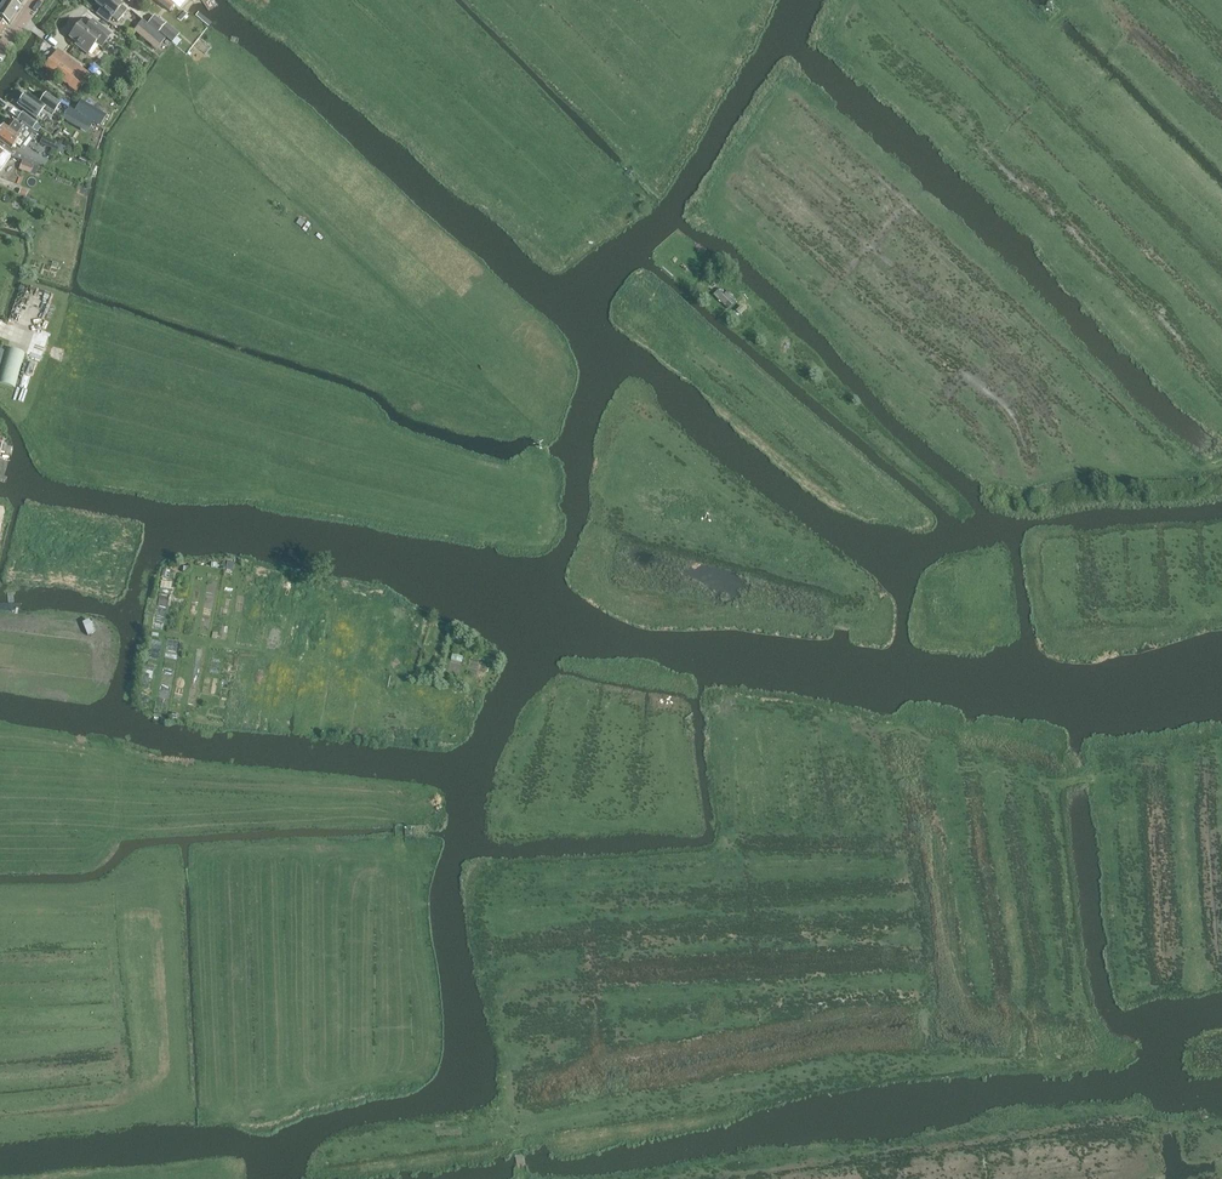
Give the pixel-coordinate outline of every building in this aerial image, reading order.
[(9,24),(20,6),(11,0),(4,0),(2,2),(0,1),(0,18),(9,24)] [(113,0),(95,0),(96,2),(95,4),(100,8),(95,14),(107,23),(111,18),(116,22),(123,14),(117,10),(120,6),(113,0)] [(169,12),(175,5),(169,0),(154,0),(169,12)] [(155,17),(148,25),(155,32),(158,32),(159,31),(173,43),(180,34),(166,22),(165,24),(155,17)] [(69,38),(76,44),(75,45),(87,54),(95,43),(100,47),(110,35),(92,20),(87,27),(80,23),(69,38)] [(155,32),(148,25),(142,20),(137,26),(159,45),(165,38),(159,33),(158,32),(155,32)] [(90,77),(78,67),(57,50),(44,68),(77,94),(90,77)] [(94,75),(98,70),(92,65),(88,71),(94,75)] [(17,106),(36,120),(43,109),(52,115),(59,105),(46,95),(39,105),(25,95),(17,106)] [(18,120),(31,130),(36,124),(23,114),(18,120)] [(12,151),(16,145),(22,149),(34,133),(24,126),(22,129),(15,124),(14,125),(9,121),(4,127),(5,128),(2,132),(0,132),(0,142),(12,151)] [(44,137),(41,144),(49,148),(53,141),(44,137)] [(11,156),(0,148),(0,170),(11,156)] [(16,151),(12,157),(22,160),(24,157),(16,151)] [(25,158),(23,161),(33,165),(38,167),(39,164),(25,158)] [(23,161),(22,161),(19,169),(30,173),(33,165),(23,161)] [(712,294),(727,309),(736,300),(727,291),(724,294),(718,288),(712,294)] [(14,305),(9,319),(15,321),(19,307),(14,305)] [(740,315),(745,309),(741,306),(736,311),(740,315)] [(20,308),(16,321),(21,323),(26,309),(20,308)] [(15,387),(25,352),(8,347),(0,378),(0,382),(15,387)]
